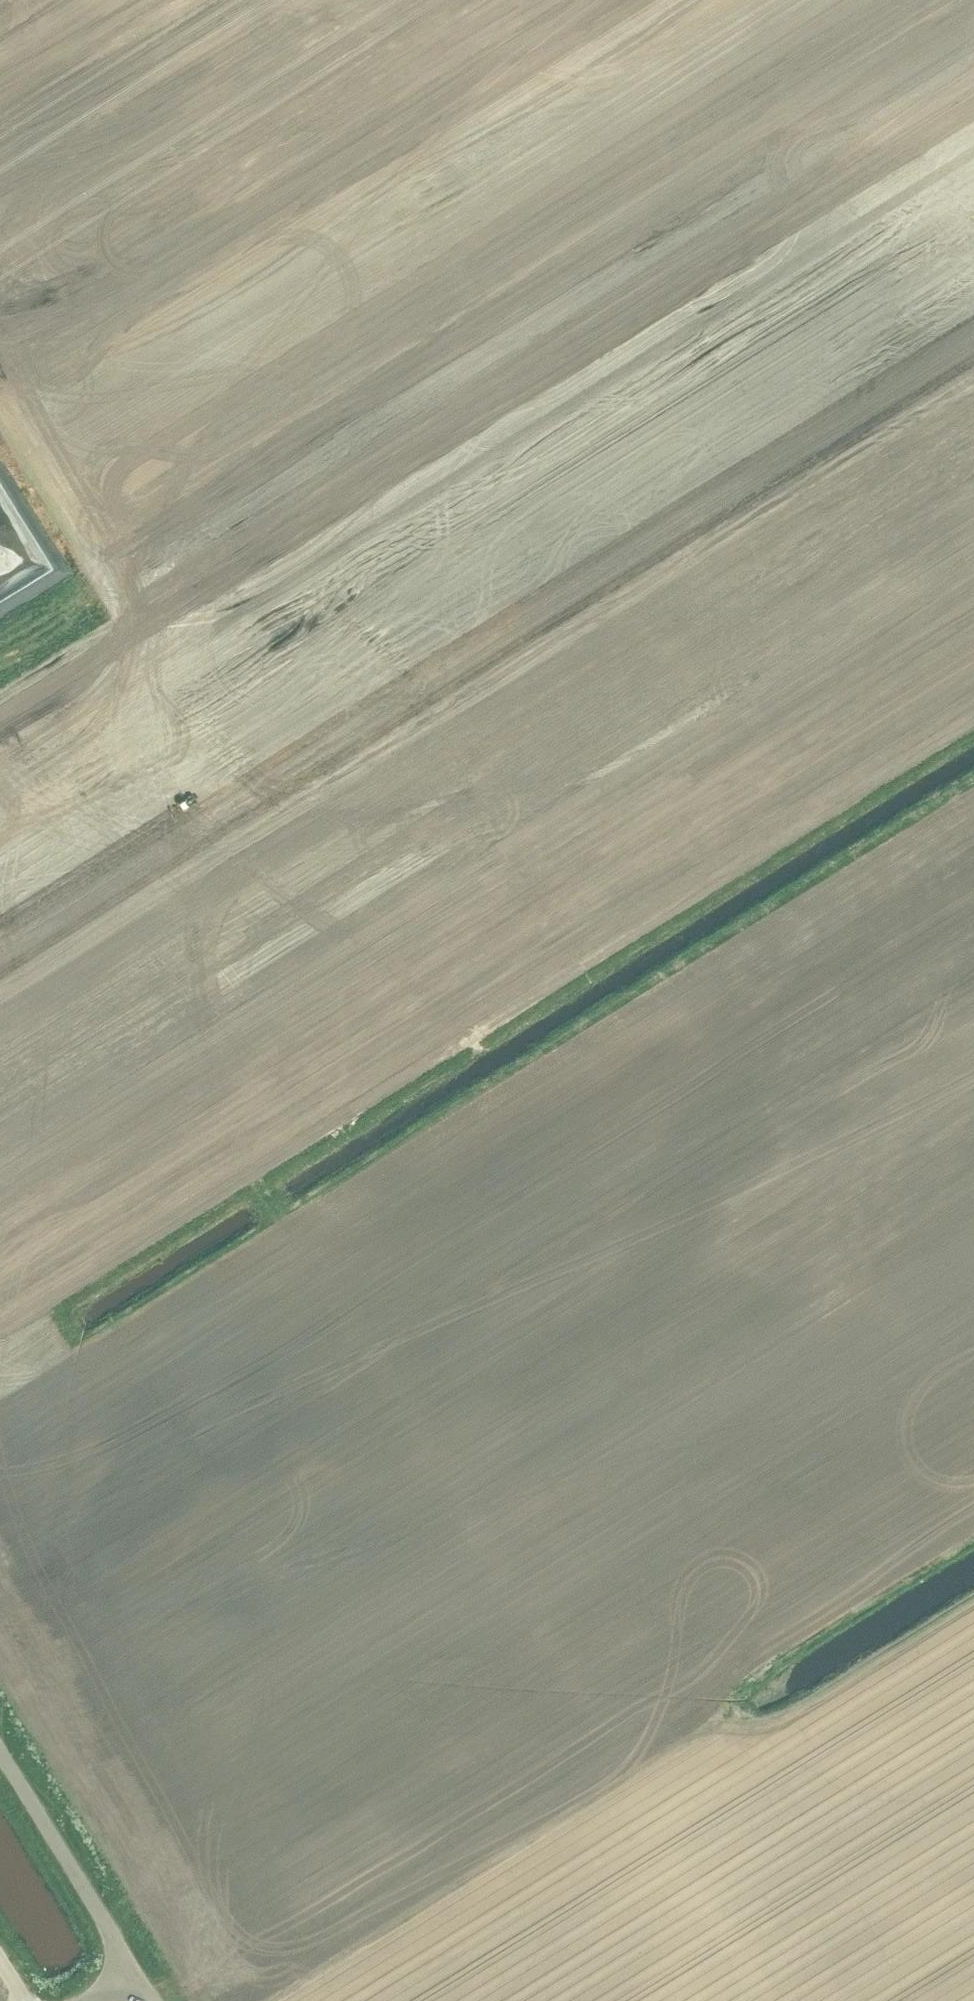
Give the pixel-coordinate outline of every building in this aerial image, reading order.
[(69,575),(7,463),(0,467),(0,613),(69,575)]
